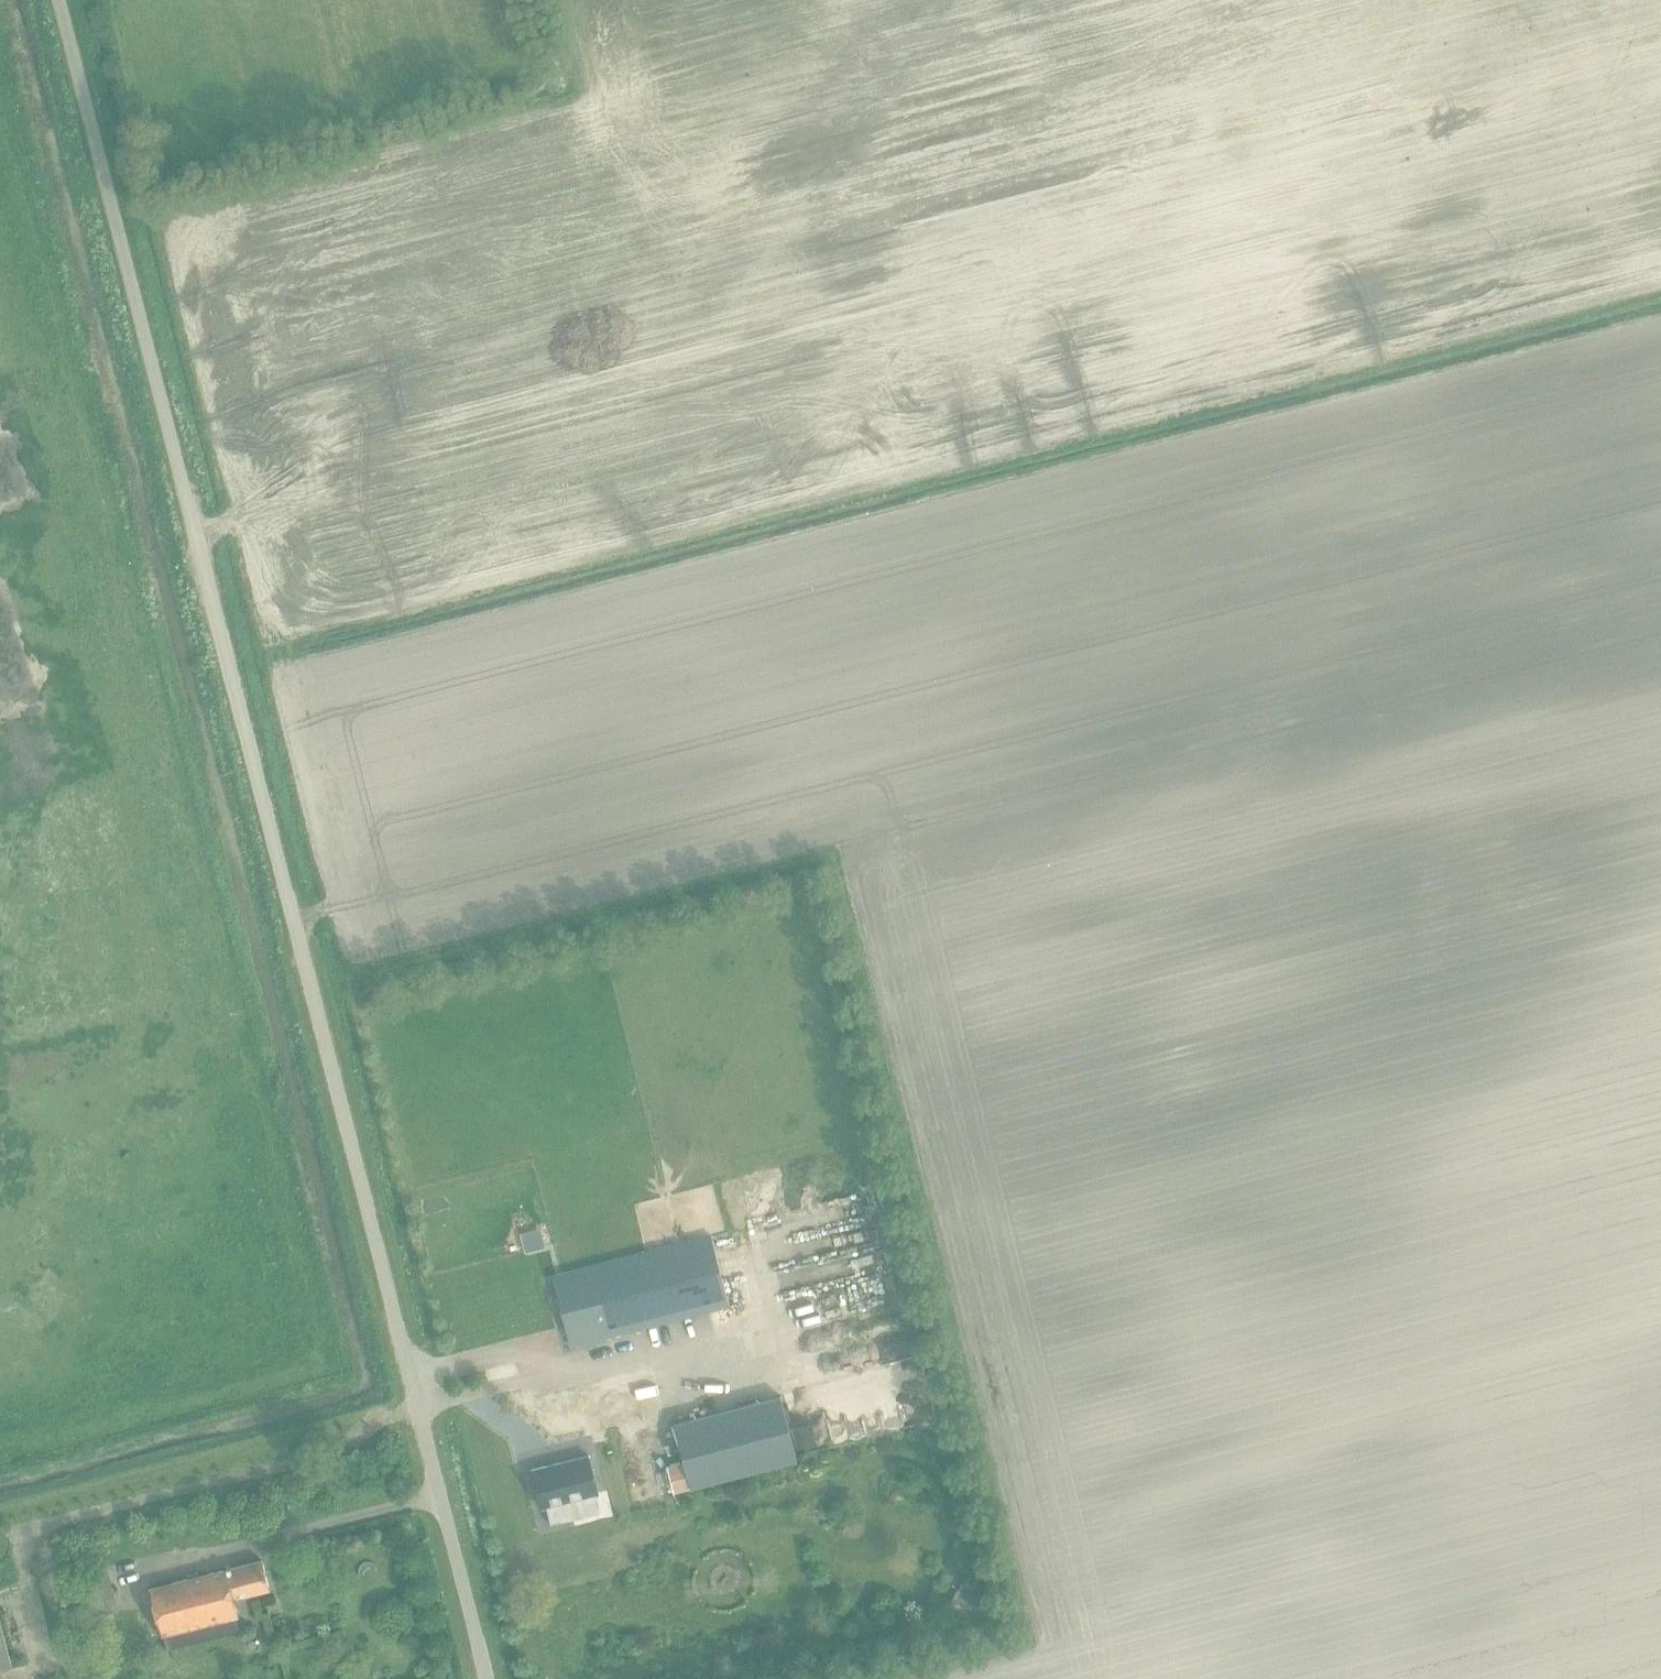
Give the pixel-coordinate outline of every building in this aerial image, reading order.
[(560,1279),(577,1348),(729,1309),(711,1240),(560,1279)] [(668,1470),(675,1496),(799,1464),(782,1400),(675,1427),(685,1465),(668,1470)] [(588,1454),(532,1469),(542,1507),(546,1506),(550,1524),(573,1518),(568,1500),(598,1492),(588,1454)] [(149,1588),(161,1635),(238,1615),(233,1597),(269,1588),(262,1559),(149,1588)] [(11,1665),(0,1622),(0,1667),(11,1665)]
